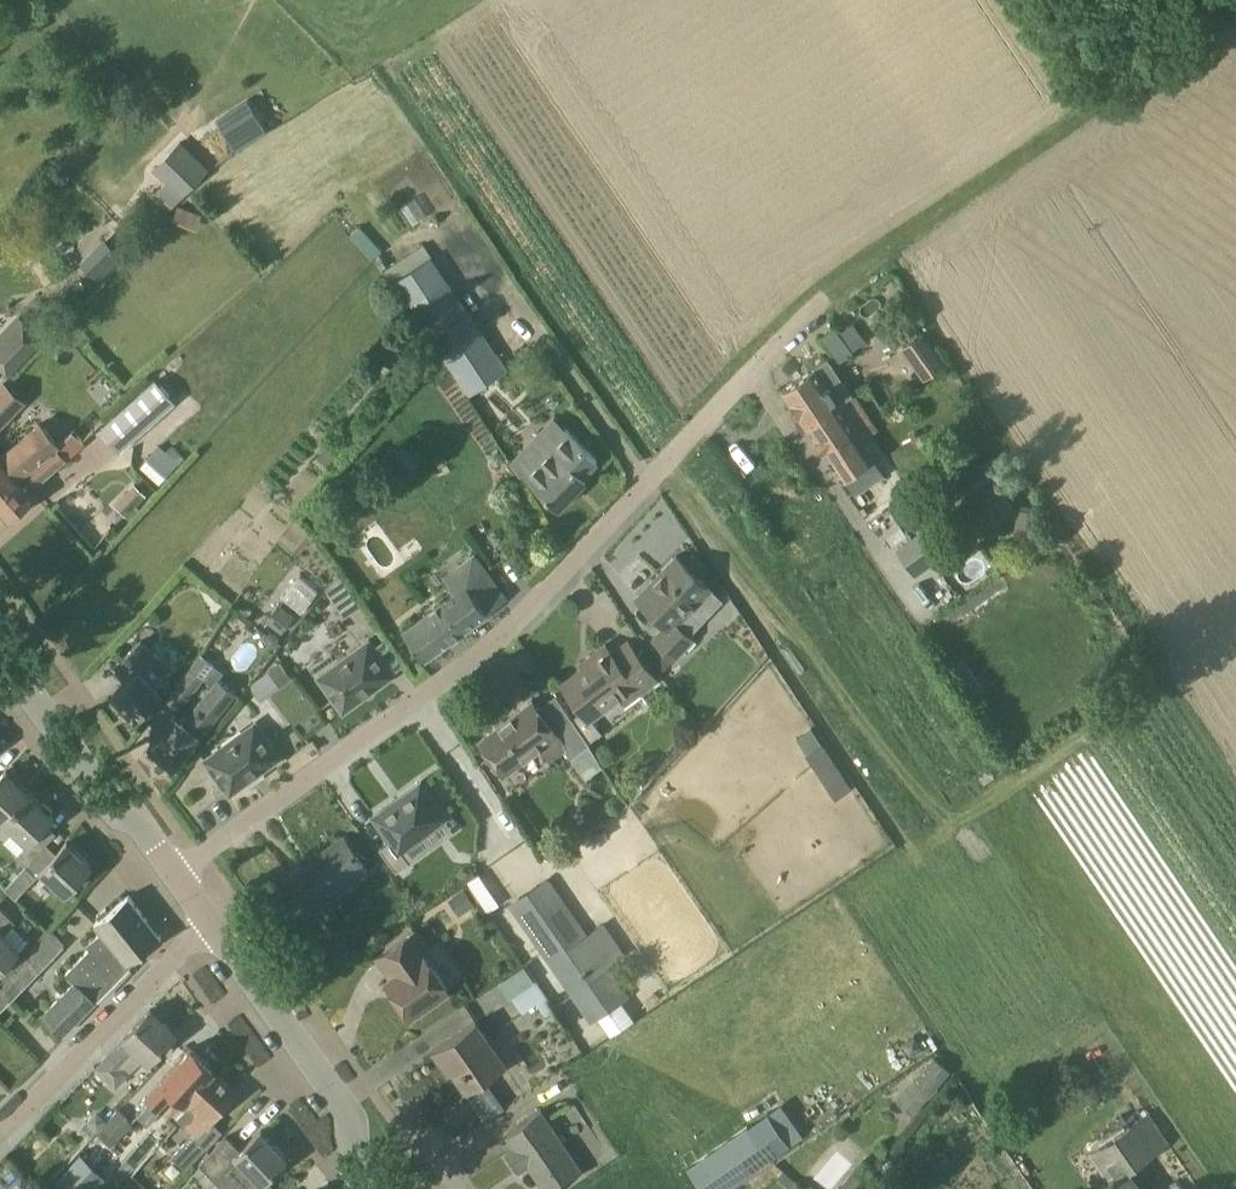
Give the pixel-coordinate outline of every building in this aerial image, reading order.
[(237,150),(268,131),(254,108),(223,128),(237,150)] [(180,140),(166,154),(196,183),(210,168),(180,140)] [(104,238),(79,263),(97,281),(121,256),(104,238)] [(454,292),(419,316),(439,351),(443,358),(469,396),(507,370),(468,313),(454,292)] [(22,317),(0,340),(0,364),(9,373),(43,337),(22,317)] [(839,335),(851,352),(861,345),(848,327),(839,335)] [(834,329),(821,338),(838,362),(851,352),(834,329)] [(923,332),(901,347),(923,379),(945,364),(923,332)] [(806,425),(850,394),(828,358),(782,389),(806,425)] [(175,401),(156,379),(100,428),(119,450),(175,401)] [(0,383),(0,426),(25,400),(3,380),(0,383)] [(863,440),(876,431),(879,429),(854,393),(850,394),(806,425),(830,462),(842,479),(843,479),(844,481),(854,496),(884,475),(872,459),(874,457),(863,440)] [(2,455),(0,452),(0,494),(29,469),(29,470),(59,442),(41,422),(2,455)] [(84,444),(73,431),(60,443),(59,442),(29,470),(29,469),(0,494),(0,510),(8,519),(36,494),(31,488),(66,458),(84,444)] [(598,466),(563,432),(523,474),(557,507),(598,466)] [(406,445),(393,456),(405,473),(419,463),(406,445)] [(152,452),(139,466),(159,484),(172,470),(152,452)] [(135,483),(115,504),(127,516),(147,495),(135,483)] [(1017,509),(1013,533),(1034,536),(1038,512),(1017,509)] [(954,548),(937,520),(897,548),(915,574),(954,548)] [(710,587),(677,555),(636,597),(666,625),(654,637),(662,645),(675,657),(693,638),(677,622),(693,605),(710,587)] [(507,598),(486,569),(453,593),(403,630),(425,659),(507,598)] [(343,579),(339,573),(326,590),(344,617),(360,605),(343,579)] [(277,604),(266,620),(281,633),(293,618),(277,604)] [(140,641),(113,667),(126,681),(112,694),(135,720),(163,694),(156,686),(170,673),(140,641)] [(368,641),(318,677),(343,712),(394,675),(368,641)] [(634,684),(639,691),(656,678),(628,641),(613,653),(606,644),(590,655),(593,659),(562,683),(582,709),(571,718),(587,742),(588,742),(601,732),(590,717),(634,684)] [(675,657),(662,645),(651,657),(663,669),(675,657)] [(202,677),(213,663),(201,653),(191,668),(167,698),(179,707),(202,677)] [(282,662),(268,670),(279,686),(292,677),(282,662)] [(236,692),(219,679),(185,722),(175,714),(149,746),(176,767),(236,692)] [(532,699),(479,739),(505,773),(540,746),(557,733),(558,732),(566,744),(565,745),(567,747),(565,749),(572,757),(590,743),(588,742),(587,742),(571,718),(555,730),(532,699)] [(280,757),(270,743),(259,728),(249,727),(205,759),(214,772),(211,775),(215,781),(221,782),(230,794),(280,757)] [(836,796),(853,785),(825,740),(808,750),(836,796)] [(30,792),(6,770),(0,777),(0,825),(30,792)] [(446,816),(421,781),(374,815),(399,850),(446,816)] [(13,829),(26,842),(14,855),(25,865),(46,843),(56,833),(46,823),(54,815),(30,792),(0,825),(0,838),(2,840),(13,829)] [(365,867),(343,837),(285,879),(307,909),(365,867)] [(46,843),(25,865),(4,887),(15,897),(40,870),(64,893),(91,864),(67,842),(56,853),(46,843)] [(547,881),(512,905),(589,1017),(625,993),(606,967),(625,953),(603,922),(585,936),(547,881)] [(465,889),(448,900),(459,916),(475,905),(465,889)] [(131,965),(129,961),(161,936),(129,895),(109,910),(107,907),(98,913),(101,918),(96,921),(104,931),(87,943),(91,947),(67,971),(76,981),(44,1014),(63,1034),(131,965)] [(15,922),(0,908),(0,971),(21,949),(4,934),(15,922)] [(448,989),(424,953),(429,950),(415,929),(377,956),(391,977),(385,981),(410,1016),(448,989)] [(49,932),(0,981),(0,989),(11,1000),(62,945),(49,932)] [(545,1000),(531,963),(504,973),(518,1010),(545,1000)] [(150,1009),(96,1067),(116,1085),(129,1071),(120,1063),(136,1047),(150,1060),(176,1033),(150,1009)] [(476,1020),(452,1036),(432,1050),(443,1066),(447,1063),(466,1091),(506,1065),(476,1020)] [(903,1043),(912,1056),(924,1047),(915,1034),(903,1043)] [(215,1069),(191,1047),(162,1079),(162,1080),(144,1098),(156,1109),(174,1091),(184,1100),(185,1101),(212,1071),(213,1071),(215,1069)] [(929,1065),(921,1076),(935,1089),(945,1077),(929,1065)] [(174,1110),(198,1131),(211,1116),(235,1091),(213,1071),(212,1071),(185,1101),(184,1100),(174,1110)] [(1041,1093),(1026,1102),(1034,1115),(1049,1106),(1041,1093)] [(688,1163),(704,1188),(724,1188),(807,1135),(784,1101),(688,1163)] [(133,1123),(118,1109),(96,1131),(111,1146),(133,1123)] [(506,1132),(515,1145),(505,1152),(518,1171),(528,1163),(545,1188),(555,1188),(583,1171),(541,1109),(506,1132)] [(87,1120),(97,1130),(107,1120),(97,1110),(87,1120)] [(1143,1117),(1130,1125),(1122,1114),(1110,1122),(1118,1133),(1090,1152),(1109,1180),(1096,1188),(1097,1188),(1141,1188),(1127,1169),(1162,1145),(1143,1117)] [(261,1130),(235,1155),(222,1140),(199,1162),(224,1188),(272,1188),(275,1186),(267,1177),(287,1157),(261,1130)] [(206,1148),(191,1134),(171,1156),(185,1169),(206,1148)] [(81,1151),(49,1182),(56,1188),(93,1188),(106,1177),(81,1151)] [(790,1188),(794,1188),(799,1183),(784,1170),(777,1178),(790,1188)]
